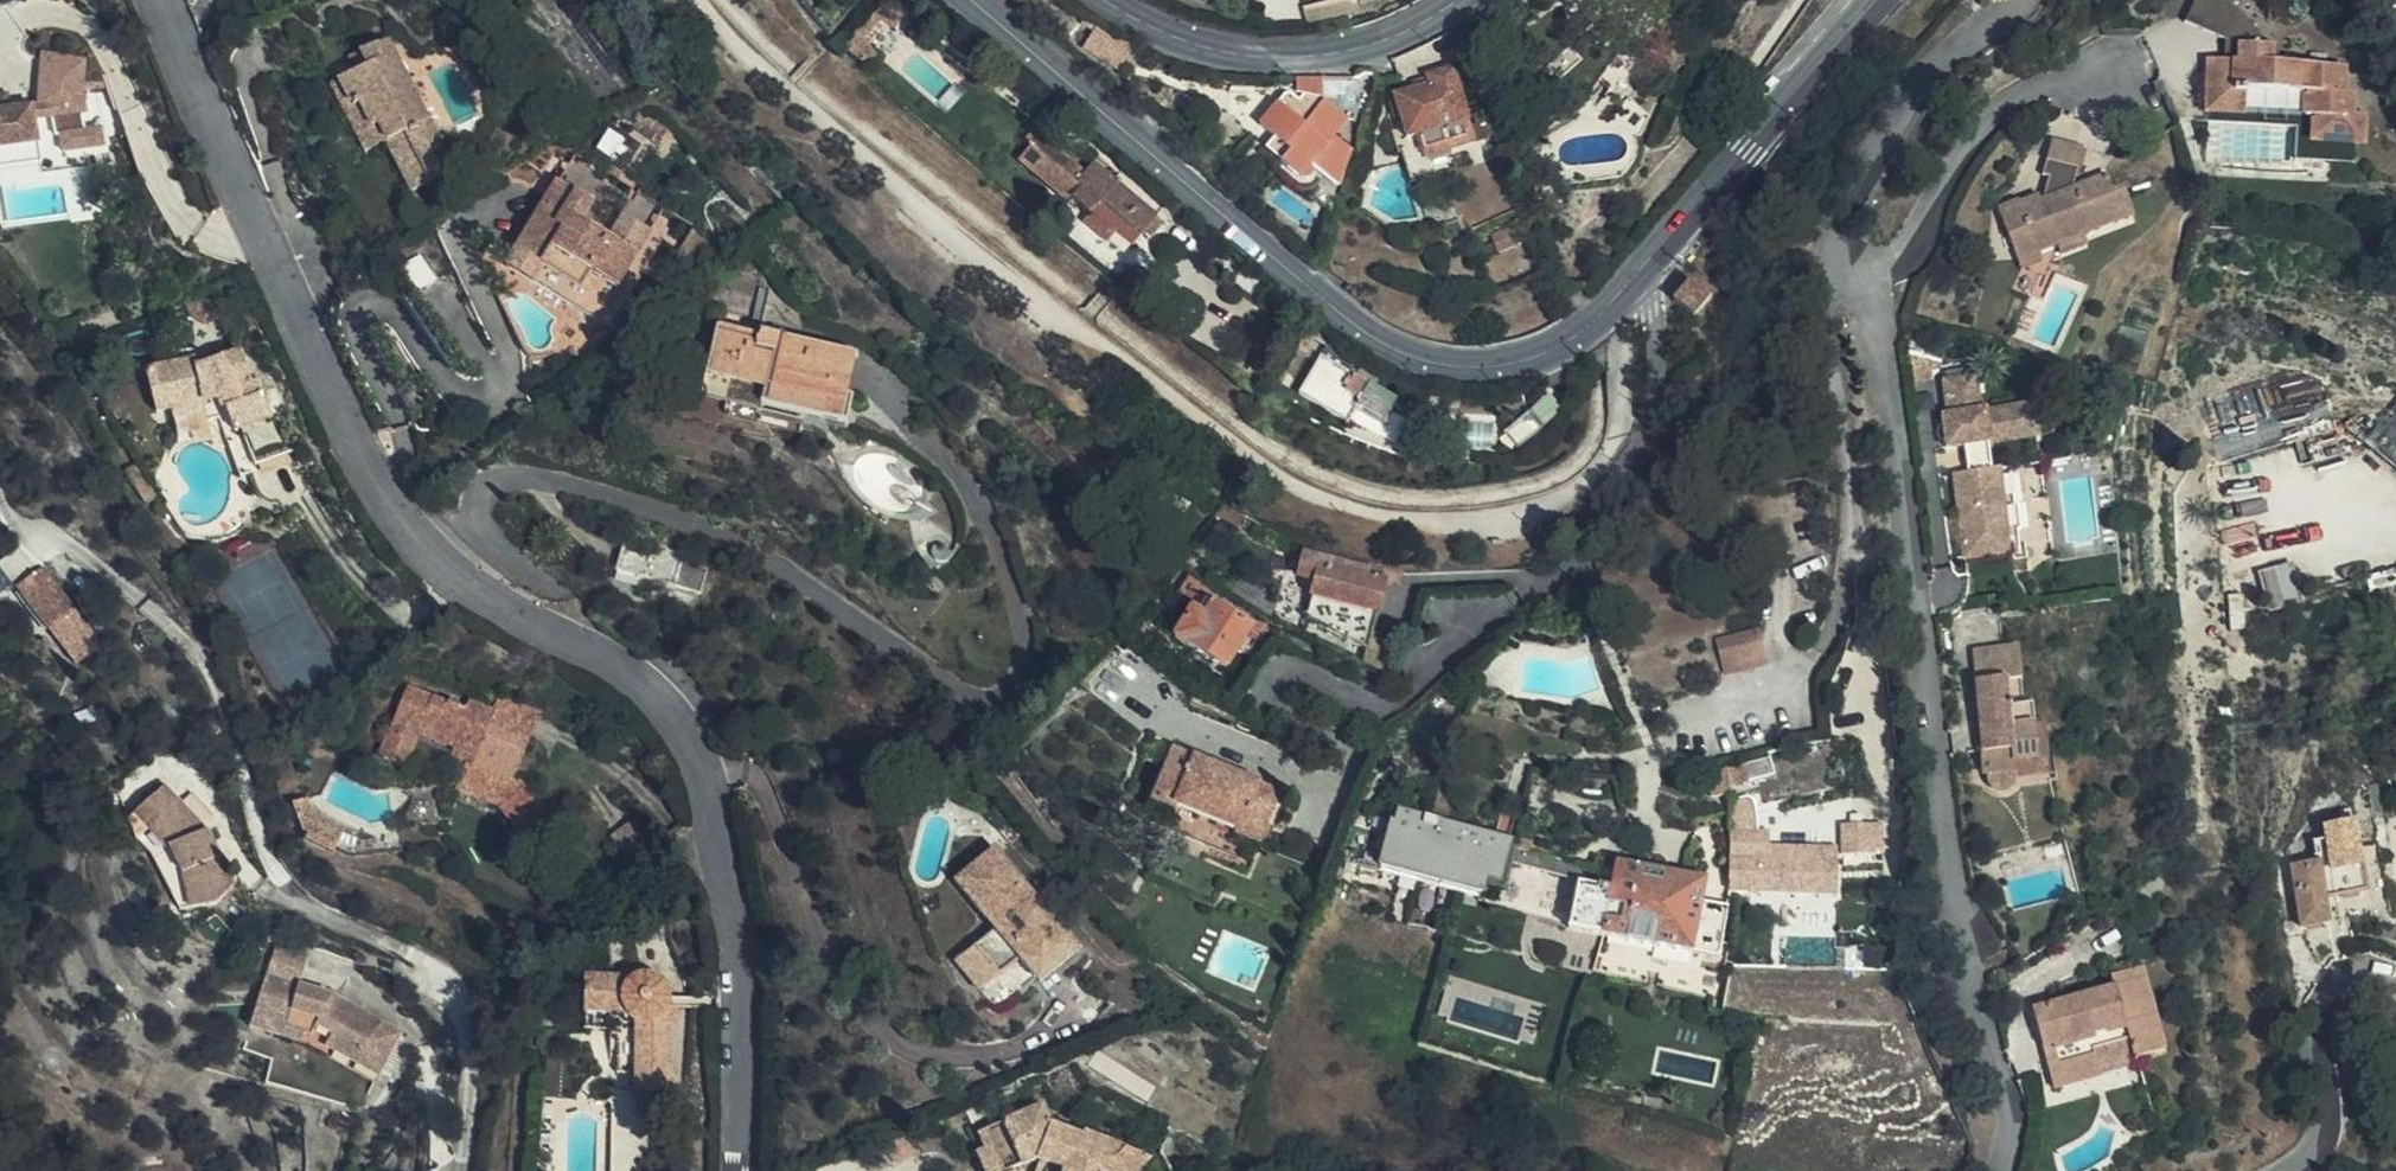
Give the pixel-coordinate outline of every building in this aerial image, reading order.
[(900,11),(909,0),(885,0),(900,11)] [(1362,11),(1359,0),(1334,0),(1305,7),(1310,24),(1362,11)] [(1641,12),(1646,10),(1655,0),(1629,0),(1641,12)] [(2213,0),(2166,0),(2165,3),(2204,22),(2213,0)] [(2231,0),(2213,0),(2204,22),(2210,42),(2189,49),(2184,114),(2222,117),(2225,94),(2234,94),(2287,96),(2285,121),(2294,122),(2293,147),(2337,149),(2338,144),(2346,144),(2346,123),(2335,122),(2336,112),(2327,110),(2329,81),(2320,81),(2320,71),(2268,67),(2254,10),(2231,0)] [(1667,12),(1657,23),(1667,33),(1678,22),(1667,12)] [(607,24),(616,35),(629,26),(619,14),(607,24)] [(869,59),(845,38),(836,48),(860,69),(869,59)] [(387,43),(361,51),(369,69),(356,75),(331,87),(345,115),(360,107),(372,131),(378,127),(388,146),(412,192),(453,172),(387,43)] [(369,69),(361,51),(348,57),(356,75),(369,69)] [(42,142),(38,118),(55,114),(59,135),(62,134),(65,150),(106,144),(103,128),(86,131),(83,113),(90,112),(88,94),(88,85),(88,78),(90,55),(47,52),(46,57),(42,104),(35,105),(12,109),(10,101),(0,103),(0,150),(42,142)] [(1471,144),(1450,72),(1422,79),(1425,88),(1389,99),(1403,141),(1415,138),(1422,158),(1471,144)] [(111,73),(88,78),(88,85),(88,94),(115,83),(111,73)] [(1318,82),(1291,79),(1293,96),(1281,112),(1273,106),(1253,131),(1284,154),(1274,168),(1294,184),(1302,186),(1306,185),(1310,181),(1310,179),(1310,173),(1307,170),(1310,165),(1329,180),(1343,160),(1324,144),(1344,117),(1318,98),(1318,82)] [(10,93),(0,95),(0,103),(10,101),(10,93)] [(1602,112),(1610,102),(1600,93),(1592,103),(1602,112)] [(2336,171),(2337,149),(2293,147),(2294,122),(2285,121),(2287,96),(2234,94),(2225,94),(2222,117),(2184,114),(2183,128),(2192,128),(2277,133),(2275,168),(2336,171)] [(366,155),(388,146),(378,127),(372,131),(360,107),(345,115),(366,155)] [(1127,245),(1141,232),(1152,220),(1163,206),(1119,171),(1106,185),(1084,167),(1077,175),(1027,133),(1016,145),(1023,151),(1013,164),(1063,206),(1068,201),(1081,213),(1085,210),(1127,245)] [(45,163),(42,142),(0,150),(0,170),(45,163)] [(2032,184),(2038,185),(2063,189),(2072,152),(2040,146),(2032,184)] [(1511,170),(1516,187),(1533,181),(1527,165),(1511,170)] [(613,289),(649,231),(623,215),(611,234),(586,218),(597,200),(562,177),(507,266),(510,268),(566,305),(586,272),(613,289)] [(2063,189),(2038,185),(2032,210),(2062,198),(2063,189)] [(2062,198),(2032,210),(2029,211),(2028,207),(2008,215),(2006,213),(1985,220),(2005,274),(2028,266),(2028,261),(2046,255),(2065,248),(2118,227),(2109,203),(2100,205),(2092,187),(2062,198)] [(1152,220),(1141,232),(1151,241),(1162,229),(1152,220)] [(2071,269),(2065,248),(2046,255),(2052,274),(2071,269)] [(2028,266),(2005,274),(2010,289),(2033,283),(2028,266)] [(1689,282),(1672,302),(1692,318),(1710,298),(1689,282)] [(848,421),(858,347),(762,334),(761,341),(721,336),(713,392),(737,395),(736,409),(770,415),(812,421),(813,415),(848,421)] [(285,414),(276,391),(262,395),(256,381),(250,383),(237,351),(198,368),(196,366),(193,360),(148,372),(157,413),(173,412),(179,436),(213,431),(218,434),(222,441),(227,438),(240,473),(291,452),(278,418),(285,414)] [(1345,425),(1375,441),(1391,410),(1394,403),(1318,360),(1296,398),(1345,425)] [(1949,522),(1998,517),(1991,458),(1985,459),(1982,431),(2032,425),(2028,394),(1967,402),(1962,364),(1930,368),(1935,406),(1929,407),(1933,436),(1953,434),(1957,463),(1942,464),(1949,522)] [(2357,448),(2395,481),(2395,399),(2357,448)] [(1391,410),(1375,441),(1392,449),(1409,420),(1391,410)] [(1513,449),(1541,425),(1529,412),(1502,437),(1513,449)] [(1998,517),(2015,514),(2013,496),(2011,497),(2006,457),(1991,458),(1998,517)] [(2016,519),(2015,514),(1998,517),(2002,547),(2015,545),(2012,520),(2016,519)] [(2002,547),(1998,517),(1949,522),(1954,553),(2002,547)] [(676,591),(688,558),(656,548),(654,554),(622,545),(615,570),(676,591)] [(1361,653),(1376,587),(1366,583),(1368,571),(1301,552),(1295,574),(1313,580),(1301,623),(1361,653)] [(941,579),(943,573),(925,563),(922,568),(921,571),(924,579),(925,581),(932,585),(938,583),(941,579)] [(102,648),(42,569),(23,584),(83,663),(102,648)] [(1222,666),(1247,623),(1200,596),(1174,637),(1222,666)] [(1788,682),(1789,646),(1745,645),(1744,680),(1788,682)] [(2007,797),(2007,787),(2006,776),(2029,774),(2025,718),(2002,719),(2000,692),(2012,691),(2009,659),(1964,662),(1972,788),(1980,789),(1980,802),(1982,804),(1991,807),(1996,807),(2001,803),(2007,797)] [(512,780),(530,735),(491,720),(494,712),(468,700),(464,708),(407,685),(379,755),(406,768),(419,739),(424,727),(471,746),(466,760),(455,788),(494,805),(522,841),(551,821),(523,784),(512,780)] [(491,720),(530,735),(537,715),(500,699),(494,712),(491,720)] [(419,739),(466,760),(471,746),(424,727),(419,739)] [(1259,839),(1277,790),(1172,747),(1138,833),(1177,849),(1181,839),(1207,850),(1204,859),(1244,875),(1259,839)] [(1774,785),(1774,766),(1745,766),(1745,784),(1774,785)] [(2006,776),(2007,787),(2030,785),(2029,774),(2006,776)] [(244,890),(223,840),(178,791),(161,807),(174,824),(164,834),(189,863),(201,881),(203,912),(229,909),(244,890)] [(298,794),(284,801),(297,827),(301,830),(298,834),(324,849),(334,831),(309,817),(298,794)] [(673,837),(654,810),(627,831),(646,858),(673,837)] [(1724,890),(1729,890),(1824,893),(1826,859),(1811,859),(1761,857),(1762,829),(1754,828),(1754,810),(1726,810),(1724,890)] [(1375,873),(1474,897),(1477,888),(1493,892),(1501,865),(1506,848),(1508,838),(1395,811),(1391,827),(1386,827),(1375,873)] [(2342,838),(2352,837),(2348,822),(2339,823),(2342,838)] [(2363,891),(2352,837),(2342,838),(2339,823),(2315,829),(2317,842),(2303,844),(2306,866),(2282,871),(2294,929),(2321,923),(2322,927),(2338,924),(2333,898),(2363,891)] [(1868,855),(1868,825),(1840,825),(1838,854),(1868,855)] [(2388,858),(2387,832),(2364,834),(2366,860),(2388,858)] [(1506,848),(1501,865),(1576,882),(1590,884),(1594,866),(1506,848)] [(1576,882),(1567,932),(1625,944),(1685,955),(1693,922),(1701,880),(1596,859),(1594,866),(1590,884),(1576,882)] [(1076,967),(986,866),(945,904),(984,950),(945,985),(972,1017),(1012,983),(1032,1006),(1076,967)] [(1693,922),(1685,955),(1715,961),(1722,929),(1693,922)] [(396,1073),(397,1022),(386,1016),(344,995),(319,988),(325,959),(289,951),(270,1028),(328,1043),(332,1029),(350,1035),(348,1047),(396,1073)] [(2035,1017),(2053,1079),(2098,1066),(2130,1056),(2133,1066),(2166,1057),(2141,971),(2108,980),(2112,994),(2035,1017)] [(589,983),(589,1020),(614,1021),(613,1035),(622,1042),(622,1077),(623,1079),(642,1080),(642,1094),(679,1095),(679,1077),(673,1077),(673,1030),(680,1030),(681,1002),(677,1001),(674,994),(670,988),(664,984),(656,980),(645,980),(635,984),(589,983)] [(614,1021),(589,1020),(589,1035),(613,1035),(614,1021)] [(2098,1066),(2053,1079),(2058,1096),(2104,1083),(2098,1066)] [(1148,1156),(1083,1129),(1080,1134),(1049,1120),(1041,1103),(980,1129),(985,1143),(976,1147),(986,1170),(1014,1170),(1030,1164),(1051,1170),(1135,1170),(1148,1156)]
